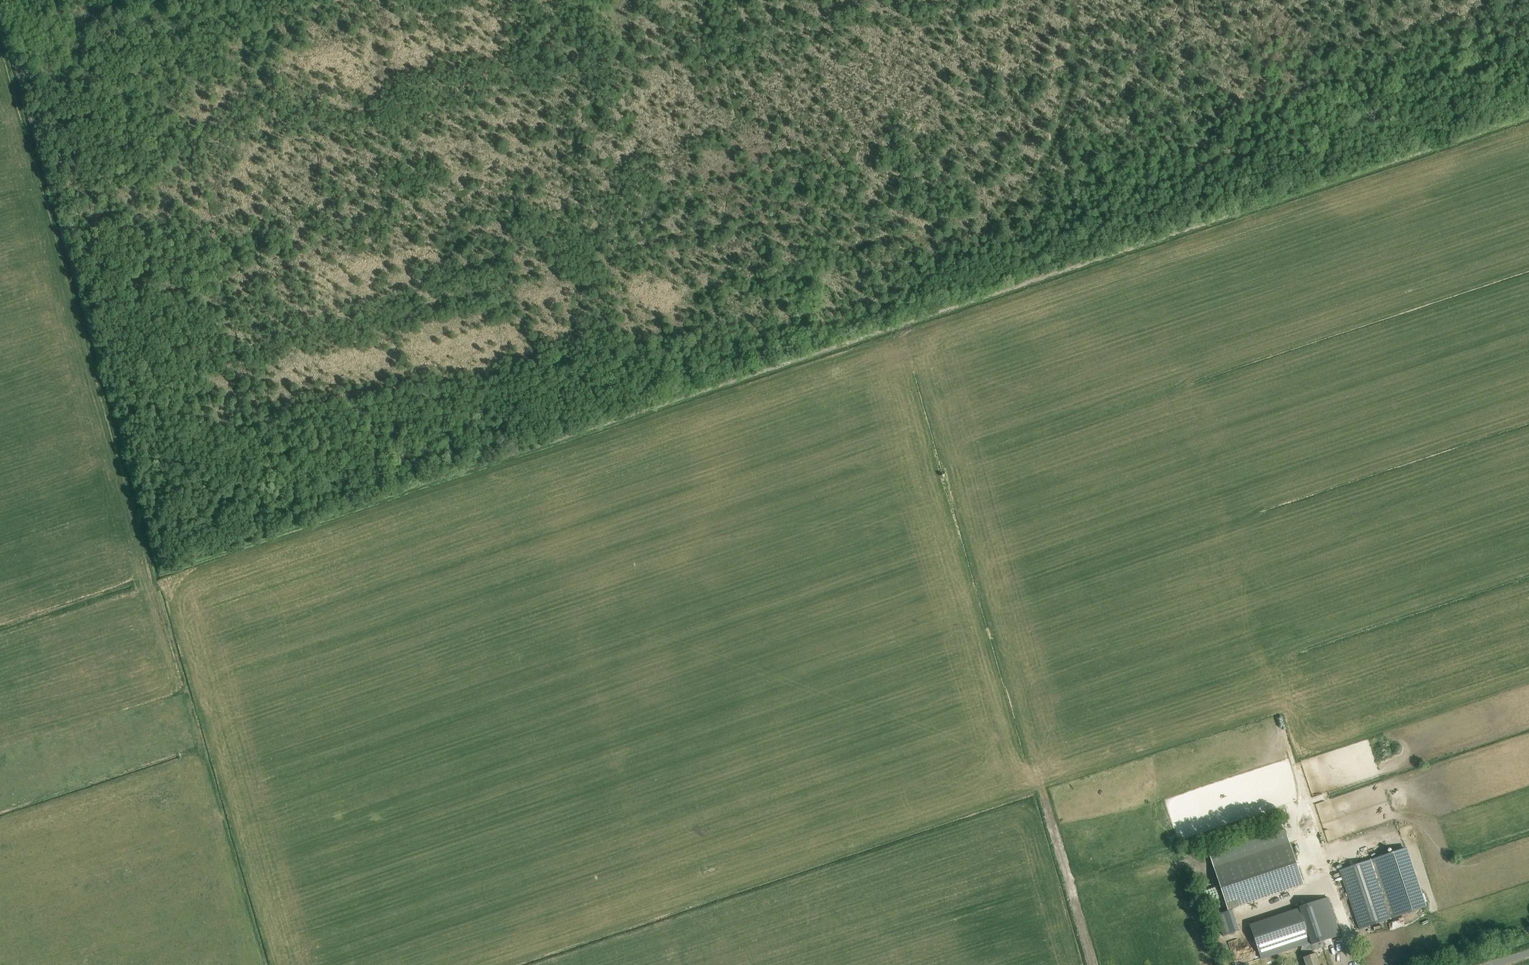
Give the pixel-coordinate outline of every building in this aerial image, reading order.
[(1215,868),(1221,886),(1229,909),(1301,885),(1288,844),(1215,868)] [(1407,848),(1339,870),(1359,929),(1427,907),(1407,848)] [(1282,896),(1256,901),(1259,918),(1285,913),(1282,896)] [(1340,935),(1327,898),(1299,907),(1304,923),(1266,935),(1273,955),(1303,945),(1307,956),(1303,958),(1305,964),(1320,964),(1316,954),(1314,954),(1313,950),(1325,946),(1324,941),(1340,935)]
